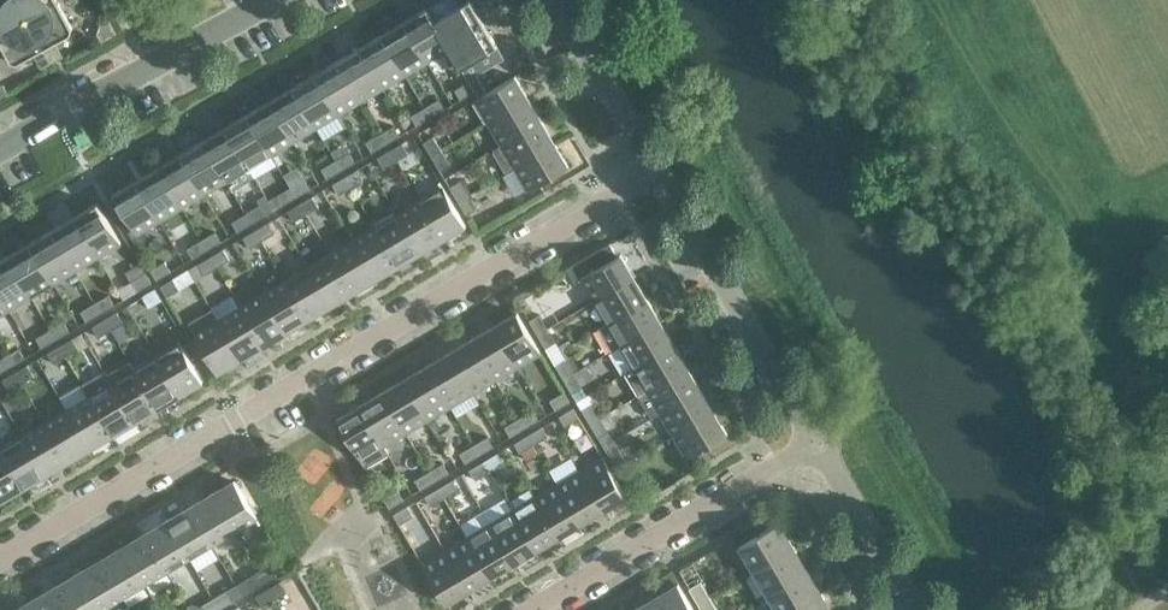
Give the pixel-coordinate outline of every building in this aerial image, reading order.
[(18,0),(0,0),(0,32),(27,17),(18,0)] [(27,17),(58,0),(18,0),(27,17)] [(59,1),(58,0),(27,17),(52,63),(53,62),(51,58),(61,52),(55,42),(71,33),(73,27),(59,1)] [(434,20),(434,21),(448,44),(448,43),(483,22),(470,0),(455,0),(459,6),(434,20)] [(427,7),(404,21),(425,57),(447,44),(448,44),(434,21),(434,20),(427,7)] [(27,17),(0,32),(0,50),(4,48),(11,61),(17,63),(33,54),(39,64),(49,59),(51,63),(52,63),(27,17)] [(116,34),(109,19),(100,24),(97,33),(102,42),(116,34)] [(425,57),(404,21),(382,34),(403,71),(425,57)] [(505,58),(483,22),(448,43),(448,44),(447,44),(469,81),(475,91),(478,96),(487,91),(476,72),(492,63),(493,65),(505,58)] [(403,71),(382,34),(359,47),(381,84),(403,71)] [(381,84),(359,47),(337,61),(358,97),(381,84)] [(358,97),(337,61),(314,74),(336,110),(358,97)] [(338,114),(336,110),(314,74),(292,87),(314,124),(316,127),(338,114)] [(515,75),(479,97),(475,99),(476,100),(479,98),(492,120),(529,98),(515,75)] [(475,91),(469,81),(454,89),(460,99),(475,91)] [(8,93),(4,84),(0,83),(0,97),(8,93)] [(314,124),(292,87),(270,100),(291,137),(314,124)] [(439,98),(425,107),(431,117),(445,109),(439,98)] [(542,121),(529,98),(492,120),(505,142),(542,121)] [(291,137),(270,100),(247,114),(269,150),(291,137)] [(431,117),(425,107),(411,115),(417,125),(431,117)] [(275,161),(269,150),(247,114),(225,127),(247,163),(253,174),(275,161)] [(555,143),(542,121),(505,142),(496,148),(509,170),(519,165),(555,143)] [(394,125),(380,133),(386,143),(400,135),(394,125)] [(247,163),(225,127),(203,140),(224,177),(247,163)] [(386,143),(380,133),(366,142),(372,152),(386,143)] [(434,136),(423,142),(432,156),(442,150),(434,136)] [(224,177),(203,140),(180,153),(202,190),(224,177)] [(408,153),(402,143),(390,150),(396,160),(408,153)] [(569,166),(555,143),(519,165),(532,186),(528,189),(529,190),(569,166)] [(396,160),(390,150),(378,157),(384,168),(396,160)] [(450,164),(442,150),(432,156),(440,170),(450,164)] [(349,151),(335,160),(341,170),(355,162),(349,151)] [(202,190),(180,153),(158,167),(179,203),(202,190)] [(341,170),(335,160),(321,168),(327,178),(341,170)] [(179,203),(158,167),(135,180),(157,216),(179,203)] [(363,180),(357,169),(345,176),(352,187),(363,180)] [(352,187),(345,176),(333,183),(340,194),(352,187)] [(304,178),(290,186),(296,197),(310,188),(304,178)] [(157,216),(135,180),(112,194),(136,234),(137,233),(135,229),(157,216)] [(460,180),(450,186),(458,200),(468,194),(460,180)] [(442,187),(420,200),(441,236),(466,225),(440,181),(439,182),(442,187)] [(296,197),(290,186),(276,195),(282,205),(296,197)] [(477,208),(468,194),(458,200),(467,215),(477,208)] [(319,206),(312,196),(300,203),(307,214),(319,206)] [(441,236),(420,200),(397,213),(420,252),(422,251),(441,236)] [(97,203),(74,216),(96,253),(117,240),(120,243),(121,243),(97,203)] [(307,214),(300,203),(288,210),(295,221),(307,214)] [(260,204),(246,213),(252,223),(266,215),(260,204)] [(252,223),(246,213),(232,221),(238,231),(252,223)] [(420,252),(397,213),(375,226),(396,263),(419,253),(420,252)] [(96,253),(74,216),(52,230),(73,266),(96,253)] [(274,233),(268,222),(256,229),(262,240),(274,233)] [(396,263),(375,226),(353,240),(375,278),(377,278),(396,263)] [(262,240),(256,229),(244,236),(250,247),(262,240)] [(73,266),(52,230),(29,243),(51,279),(73,266)] [(215,231),(201,239),(207,250),(221,241),(215,231)] [(207,250),(201,239),(187,248),(193,258),(207,250)] [(375,278),(353,240),(330,253),(352,289),(374,279),(375,278)] [(51,279),(29,243),(7,256),(29,292),(51,279)] [(610,243),(584,258),(567,268),(575,282),(585,276),(598,298),(634,276),(621,253),(617,255),(610,243)] [(229,259),(223,249),(211,256),(217,267),(229,259)] [(352,289),(330,253),(308,266),(331,305),(332,304),(352,289)] [(7,256),(0,260),(0,295),(6,306),(29,292),(7,256)] [(217,267),(211,256),(199,263),(205,274),(217,267)] [(165,261),(151,269),(157,279),(171,271),(165,261)] [(331,305),(308,266),(285,280),(307,316),(329,306),(331,305)] [(152,282),(146,272),(131,281),(137,291),(152,282)] [(647,299),(634,276),(598,298),(611,320),(647,299)] [(179,289),(172,278),(160,286),(167,296),(179,289)] [(307,316),(285,280),(263,293),(286,331),(287,331),(307,316)] [(155,289),(143,296),(150,306),(162,299),(155,289)] [(286,331),(263,293),(241,306),(262,342),(285,332),(286,331)] [(109,294),(95,302),(101,312),(115,304),(109,294)] [(661,321),(647,299),(611,320),(599,328),(612,350),(624,343),(661,321)] [(101,312),(95,302),(81,310),(87,321),(101,312)] [(262,342),(241,306),(218,319),(241,358),(243,357),(262,342)] [(123,322),(117,312),(105,319),(111,329),(123,322)] [(517,312),(494,326),(516,362),(537,349),(540,353),(541,352),(517,312)] [(539,314),(529,320),(537,334),(547,328),(539,314)] [(111,329),(105,319),(93,326),(99,336),(111,329)] [(241,358),(218,319),(196,332),(196,331),(194,332),(217,369),(240,359),(241,358)] [(64,320),(50,329),(56,339),(70,331),(64,320)] [(674,344),(661,321),(624,343),(638,365),(674,344)] [(516,362),(494,326),(472,339),(493,375),(516,362)] [(556,342),(547,328),(537,334),(546,348),(556,342)] [(56,339),(50,329),(36,337),(42,347),(56,339)] [(78,349),(72,338),(60,345),(66,356),(78,349)] [(493,375),(472,339),(449,352),(471,389),(493,375)] [(179,343),(157,356),(180,394),(181,393),(202,378),(179,341),(178,341),(179,343)] [(687,366),(674,344),(638,365),(625,372),(638,395),(687,366)] [(66,356),(60,345),(48,352),(55,363),(66,356)] [(19,347),(5,355),(11,365),(25,357),(19,347)] [(471,389),(449,352),(427,365),(448,402),(471,389)] [(5,355),(0,358),(0,372),(11,365),(5,355)] [(180,394),(157,356),(135,369),(156,405),(179,395),(180,394)] [(566,359),(555,365),(564,379),(574,373),(566,359)] [(34,375),(27,365),(15,372),(22,382),(34,375)] [(448,402),(427,365),(404,379),(426,415),(448,402)] [(700,388),(687,366),(638,395),(652,417),(664,410),(700,388)] [(156,405),(135,369),(112,382),(135,421),(137,420),(156,405)] [(22,382),(15,372),(3,379),(10,389),(22,382)] [(112,382),(107,372),(84,386),(90,395),(111,432),(134,422),(135,421),(112,382)] [(582,387),(574,373),(564,379),(572,393),(582,387)] [(426,415),(404,379),(382,392),(404,428),(426,415)] [(714,411),(700,388),(664,410),(677,432),(714,411)] [(570,401),(564,391),(550,399),(556,409),(570,401)] [(404,428),(382,392),(360,405),(381,442),(404,428)] [(111,432),(90,395),(68,409),(90,447),(92,446),(111,432)] [(592,403),(582,409),(590,423),(600,417),(592,403)] [(388,454),(381,442),(360,405),(337,419),(366,467),(388,454)] [(574,408),(560,416),(566,426),(580,417),(574,408)] [(90,447),(68,409),(45,422),(67,458),(89,448),(90,447)] [(532,409),(518,418),(524,428),(538,420),(532,409)] [(727,434),(714,411),(677,432),(690,454),(687,456),(687,457),(727,434)] [(609,431),(600,417),(590,423),(599,437),(609,431)] [(524,428),(518,418),(504,426),(510,436),(524,428)] [(67,458),(45,422),(23,435),(46,474),(47,473),(67,458)] [(548,436),(543,427),(528,435),(534,444),(548,436)] [(46,474),(23,435),(0,448),(22,485),(44,475),(46,474)] [(534,444),(528,435),(514,443),(520,453),(534,444)] [(488,436),(474,444),(480,454),(494,446),(488,436)] [(480,454),(474,444),(460,453),(466,463),(480,454)] [(0,448),(0,449),(0,499),(1,500),(2,499),(22,485),(0,448)] [(619,448),(608,454),(617,468),(627,462),(619,448)] [(503,462),(498,453),(484,461),(489,471),(503,462)] [(603,461),(582,473),(603,510),(626,496),(602,456),(601,457),(603,461)] [(489,471),(484,461),(470,469),(475,479),(489,471)] [(443,462),(429,471),(435,481),(449,473),(443,462)] [(635,476),(627,462),(617,468),(625,482),(635,476)] [(435,481),(429,471),(415,479),(421,489),(435,481)] [(603,510),(582,473),(559,487),(581,523),(603,510)] [(459,489),(453,479),(439,487),(445,497),(459,489)] [(213,492),(212,493),(234,531),(235,531),(256,519),(259,524),(261,523),(236,482),(213,492)] [(445,497),(439,487),(425,496),(431,506),(445,497)] [(581,523),(559,487),(537,500),(559,536),(581,523)] [(398,489),(384,498),(390,508),(404,499),(398,489)] [(235,532),(234,531),(212,493),(210,494),(191,509),(212,545),(235,532)] [(559,536),(537,500),(515,513),(536,550),(559,536)] [(414,516),(408,505),(393,514),(399,524),(414,516)] [(212,545),(191,509),(168,519),(167,519),(190,558),(212,545)] [(536,550),(515,513),(492,526),(514,563),(536,550)] [(190,558),(167,519),(166,520),(146,535),(167,571),(190,558)] [(739,545),(754,570),(794,546),(779,521),(739,545)] [(514,563),(492,526),(470,540),(491,576),(514,563)] [(167,571),(146,535),(124,545),(122,546),(145,585),(167,571)] [(491,576),(470,540),(447,553),(469,589),(491,576)] [(145,585),(122,546),(121,547),(101,562),(123,598),(145,585)] [(808,569),(794,546),(754,570),(768,593),(808,569)] [(469,589),(447,553),(426,566),(424,562),(422,563),(446,603),(469,589)] [(101,562),(79,572),(77,572),(100,609),(102,609),(123,598),(101,562)] [(270,564),(258,571),(264,582),(276,575),(270,564)] [(808,569),(768,593),(777,609),(793,609),(822,593),(808,569)] [(264,582),(258,571),(246,578),(253,589),(264,582)] [(77,572),(76,573),(56,588),(69,609),(100,609),(77,572)] [(286,592),(280,581),(268,588),(275,599),(286,592)] [(701,581),(689,588),(698,603),(709,596),(701,581)] [(656,599),(663,609),(694,609),(678,583),(656,599)] [(56,588),(34,598),(33,599),(39,609),(69,609),(56,588)] [(275,599),(268,588),(256,595),(263,606),(275,599)] [(225,590),(213,598),(220,608),(232,601),(225,590)] [(822,593),(793,609),(832,609),(822,593)] [(709,596),(698,603),(702,609),(718,609),(709,596)] [(213,598),(201,605),(205,609),(217,609),(220,608),(213,598)] [(33,599),(31,600),(18,609),(39,609),(33,599)] [(656,599),(634,609),(633,609),(663,609),(656,599)]
